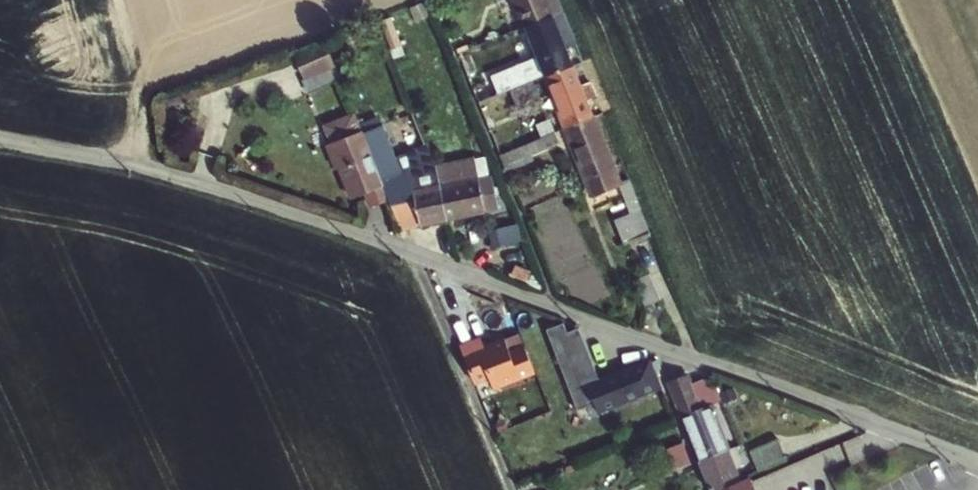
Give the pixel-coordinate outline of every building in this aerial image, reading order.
[(531,38),(558,28),(547,0),(516,0),(531,38)] [(558,28),(531,38),(551,88),(578,77),(570,57),(580,53),(568,24),(558,28)] [(330,51),(301,62),(311,85),(339,73),(330,51)] [(528,69),(476,91),(481,105),(534,83),(528,69)] [(572,138),(599,129),(591,109),(601,105),(596,92),(586,96),(578,77),(551,88),(572,138)] [(388,192),(364,131),(360,122),(329,134),(352,190),(366,184),(373,199),(388,192)] [(388,192),(392,202),(412,194),(418,217),(448,211),(438,163),(436,158),(403,171),(384,123),(364,131),(388,192)] [(599,129),(572,138),(598,202),(624,192),(599,129)] [(554,133),(500,153),(507,170),(533,159),(531,155),(558,144),(554,133)] [(476,156),(438,163),(448,211),(486,203),(484,192),(496,190),(492,168),(480,170),(476,156)] [(624,192),(628,202),(638,198),(634,188),(624,192)] [(657,244),(638,198),(628,202),(636,221),(621,227),(632,254),(657,244)] [(517,213),(491,223),(497,239),(523,229),(518,218),(517,213)] [(565,319),(549,326),(570,380),(585,374),(600,410),(661,385),(655,367),(661,365),(659,359),(651,356),(600,376),(579,325),(569,328),(565,319)] [(480,337),(458,346),(473,383),(488,377),(492,387),(534,370),(526,345),(508,352),(503,339),(483,346),(480,337)] [(717,400),(708,378),(707,376),(705,377),(691,382),(701,406),(711,402),(717,400)] [(728,446),(711,402),(701,406),(691,382),(690,379),(673,385),(701,457),(728,446)] [(667,445),(675,467),(691,461),(682,440),(667,445)] [(751,453),(758,471),(787,459),(780,441),(751,453)] [(728,446),(701,457),(700,458),(712,489),(714,488),(740,478),(734,463),(743,460),(736,442),(728,446)] [(740,478),(714,488),(715,489),(745,489),(740,478)]
